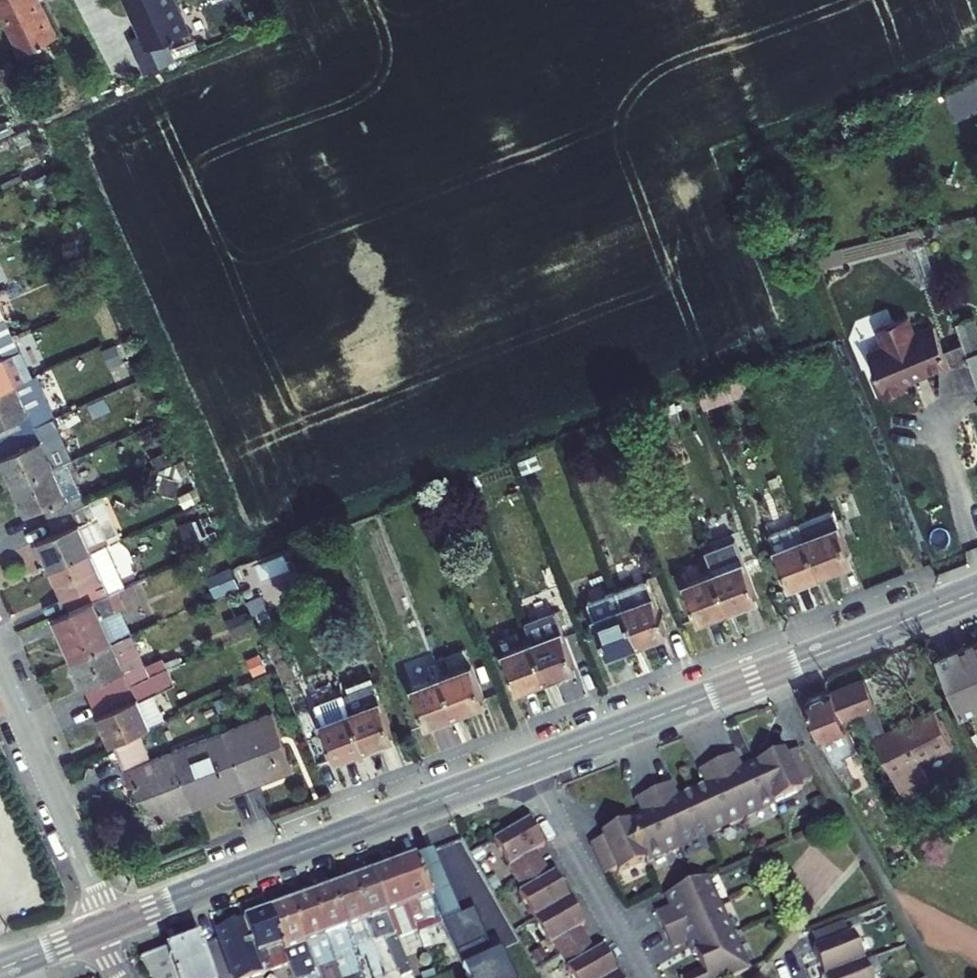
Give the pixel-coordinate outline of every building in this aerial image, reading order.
[(21,54),(57,37),(39,1),(41,0),(0,0),(0,11),(21,54)] [(160,44),(190,30),(176,0),(126,0),(141,34),(131,39),(146,72),(169,62),(160,44)] [(943,93),(955,121),(976,111),(976,79),(976,78),(943,93)] [(0,311),(0,341),(11,336),(0,311)] [(947,362),(966,355),(962,344),(943,351),(934,326),(915,333),(908,315),(877,326),(884,344),(867,350),(877,378),(874,380),(879,395),(904,386),(902,380),(937,367),(948,363),(947,362)] [(972,317),(955,323),(962,344),(966,355),(976,385),(976,332),(972,317)] [(0,341),(0,391),(30,378),(11,336),(0,341)] [(976,390),(976,385),(966,355),(947,362),(948,363),(937,367),(939,394),(976,390)] [(697,389),(704,410),(750,396),(743,375),(697,389)] [(11,436),(49,420),(30,378),(0,391),(0,425),(5,423),(11,436)] [(966,420),(976,452),(976,416),(966,420)] [(17,450),(1,457),(14,486),(67,462),(72,459),(53,418),(49,420),(11,436),(17,450)] [(14,486),(26,514),(42,506),(48,520),(73,509),(85,504),(67,462),(14,486)] [(91,551),(73,509),(48,520),(55,534),(39,541),(51,569),(91,551)] [(853,562),(833,509),(799,523),(819,575),(853,562)] [(819,575),(799,523),(769,534),(789,586),(819,575)] [(91,551),(51,569),(70,611),(112,592),(124,587),(106,545),(91,551)] [(714,572),(728,610),(758,598),(744,561),(727,567),(719,546),(706,551),(714,572)] [(684,584),(699,621),(728,610),(714,572),(684,584)] [(667,633),(647,579),(617,591),(638,644),(667,633)] [(638,644),(617,591),(587,602),(608,656),(638,644)] [(70,611),(54,618),(72,660),(129,634),(117,607),(112,592),(70,611)] [(532,642),(547,679),(576,668),(555,612),(525,623),(532,642)] [(129,634),(72,660),(91,702),(166,668),(162,658),(144,666),(129,634)] [(503,653),(517,690),(547,679),(532,642),(503,653)] [(937,660),(960,717),(976,710),(976,643),(937,660)] [(442,677),(456,714),(486,703),(471,665),(442,677)] [(153,694),(174,685),(166,668),(91,702),(110,744),(114,743),(164,720),(153,694)] [(456,714),(442,677),(412,688),(426,725),(456,714)] [(919,762),(952,746),(934,710),(886,734),(873,707),(875,706),(864,680),(831,693),(842,719),(860,712),(902,796),(929,782),(919,762)] [(344,694),(365,749),(395,738),(374,683),(344,694)] [(856,750),(846,730),(842,719),(831,693),(805,703),(821,740),(836,769),(847,764),(843,757),(856,750)] [(365,749),(344,694),(315,706),(336,760),(365,749)] [(246,791),(260,785),(259,782),(294,769),(272,713),(223,732),(246,791)] [(223,732),(172,752),(192,805),(229,791),(231,797),(246,791),(223,732)] [(114,743),(129,786),(132,784),(145,818),(154,822),(179,813),(180,816),(194,811),(192,805),(172,752),(149,760),(139,733),(114,743)] [(618,875),(710,833),(742,818),(802,791),(800,787),(812,781),(798,751),(786,756),(784,752),(742,771),(735,755),(699,772),(706,787),(692,794),(678,800),(671,784),(635,801),(642,817),(600,835),(602,840),(590,846),(604,876),(616,871),(618,875)] [(580,929),(585,927),(554,874),(550,876),(536,852),(544,848),(528,821),(493,841),(522,892),(518,894),(549,947),(553,945),(572,977),(619,977),(602,948),(594,953),(580,929)] [(444,883),(433,852),(371,875),(391,929),(405,924),(407,930),(421,925),(419,919),(435,913),(427,890),(444,883)] [(371,875),(351,882),(373,944),(386,939),(401,977),(403,977),(411,974),(401,956),(393,935),(391,929),(371,875)] [(745,972),(730,938),(703,880),(664,898),(669,908),(653,916),(670,952),(685,945),(699,972),(686,977),(733,977),(745,972)] [(373,944),(351,882),(330,890),(352,951),(358,949),(361,959),(367,957),(374,977),(385,977),(373,944)] [(330,890),(309,897),(333,964),(339,977),(347,977),(351,976),(352,977),(362,977),(352,951),(330,890)] [(309,897),(289,905),(313,971),(315,977),(339,977),(333,964),(309,897)] [(289,905),(268,912),(288,966),(292,977),(315,977),(313,971),(289,905)] [(268,912),(216,932),(233,977),(254,977),(288,966),(268,912)] [(435,913),(419,919),(421,925),(437,919),(435,913)] [(393,935),(407,930),(405,924),(391,929),(393,935)] [(853,935),(848,937),(843,924),(812,936),(817,949),(812,951),(823,977),(869,977),(853,935)] [(199,938),(140,960),(150,977),(214,977),(199,938)] [(465,977),(513,977),(497,949),(487,955),(479,940),(453,954),(465,977)]
